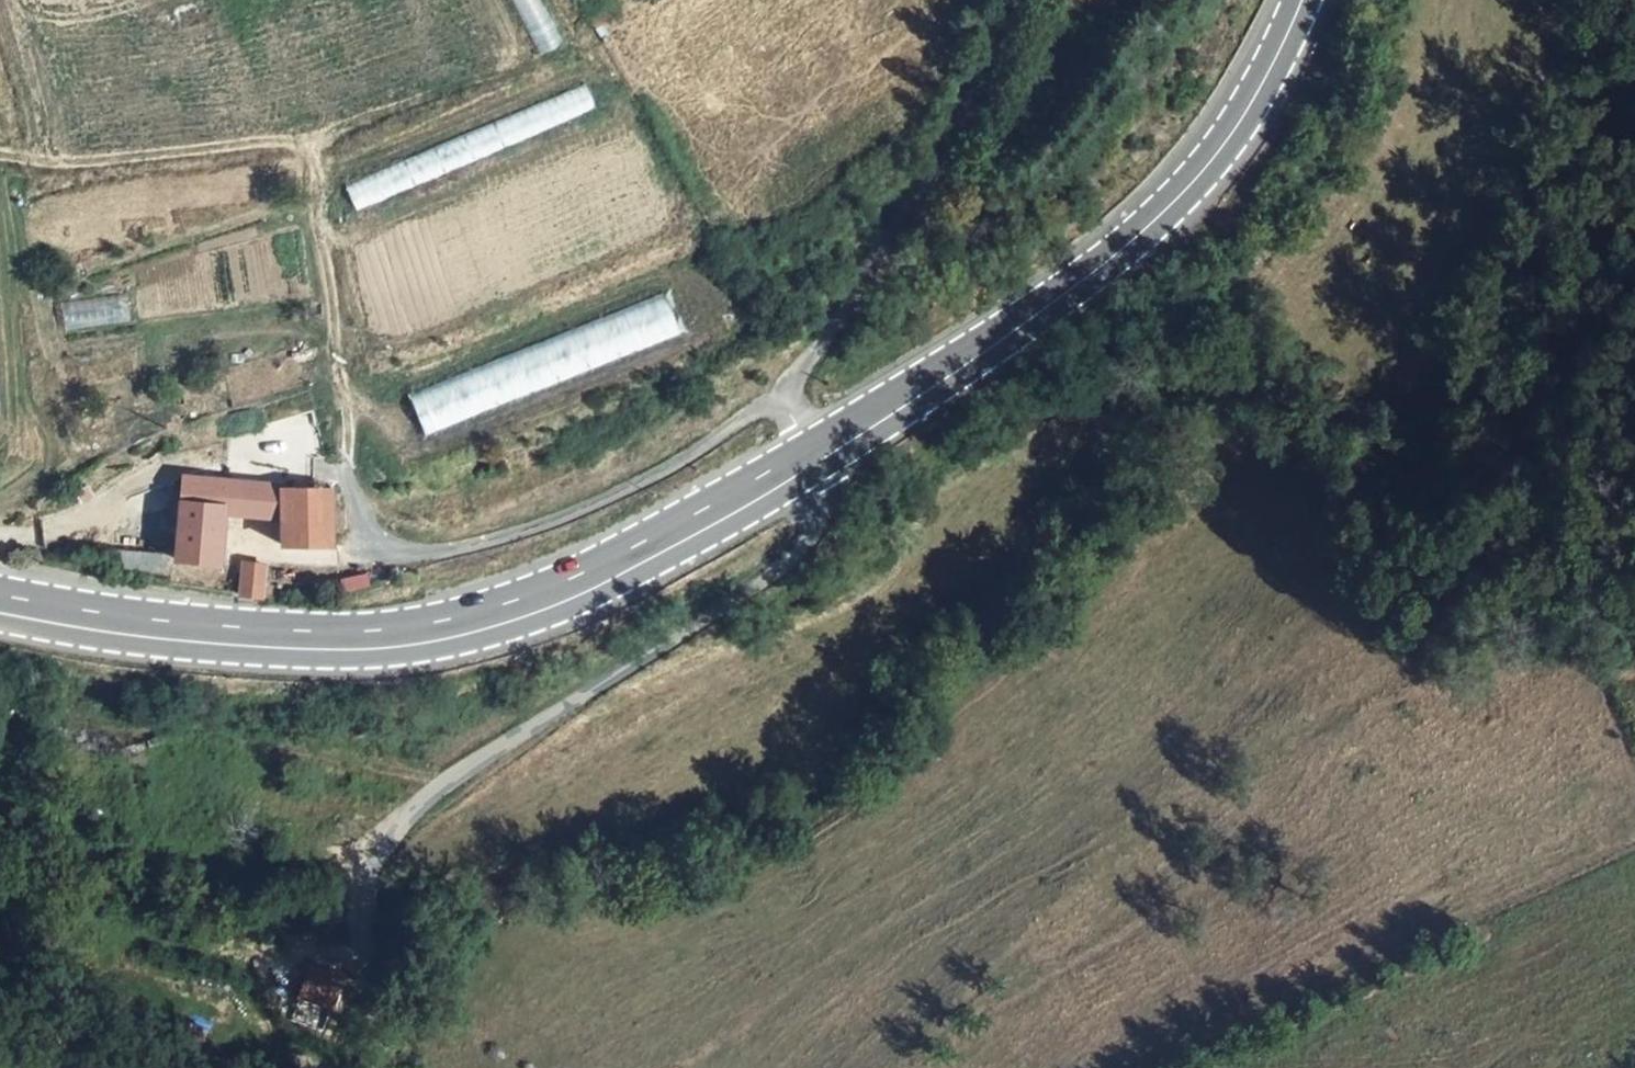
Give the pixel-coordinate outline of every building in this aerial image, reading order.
[(64,327),(131,323),(130,296),(63,299),(64,327)] [(667,296),(613,310),(623,351),(677,337),(667,296)] [(319,490),(224,485),(183,485),(180,561),(222,565),(225,521),(284,522),(286,549),(337,549),(336,506),(319,505),(319,490)] [(242,570),(240,598),(244,598),(261,602),(260,572),(242,570)] [(335,1006),(348,974),(313,962),(300,993),(335,1006)]
